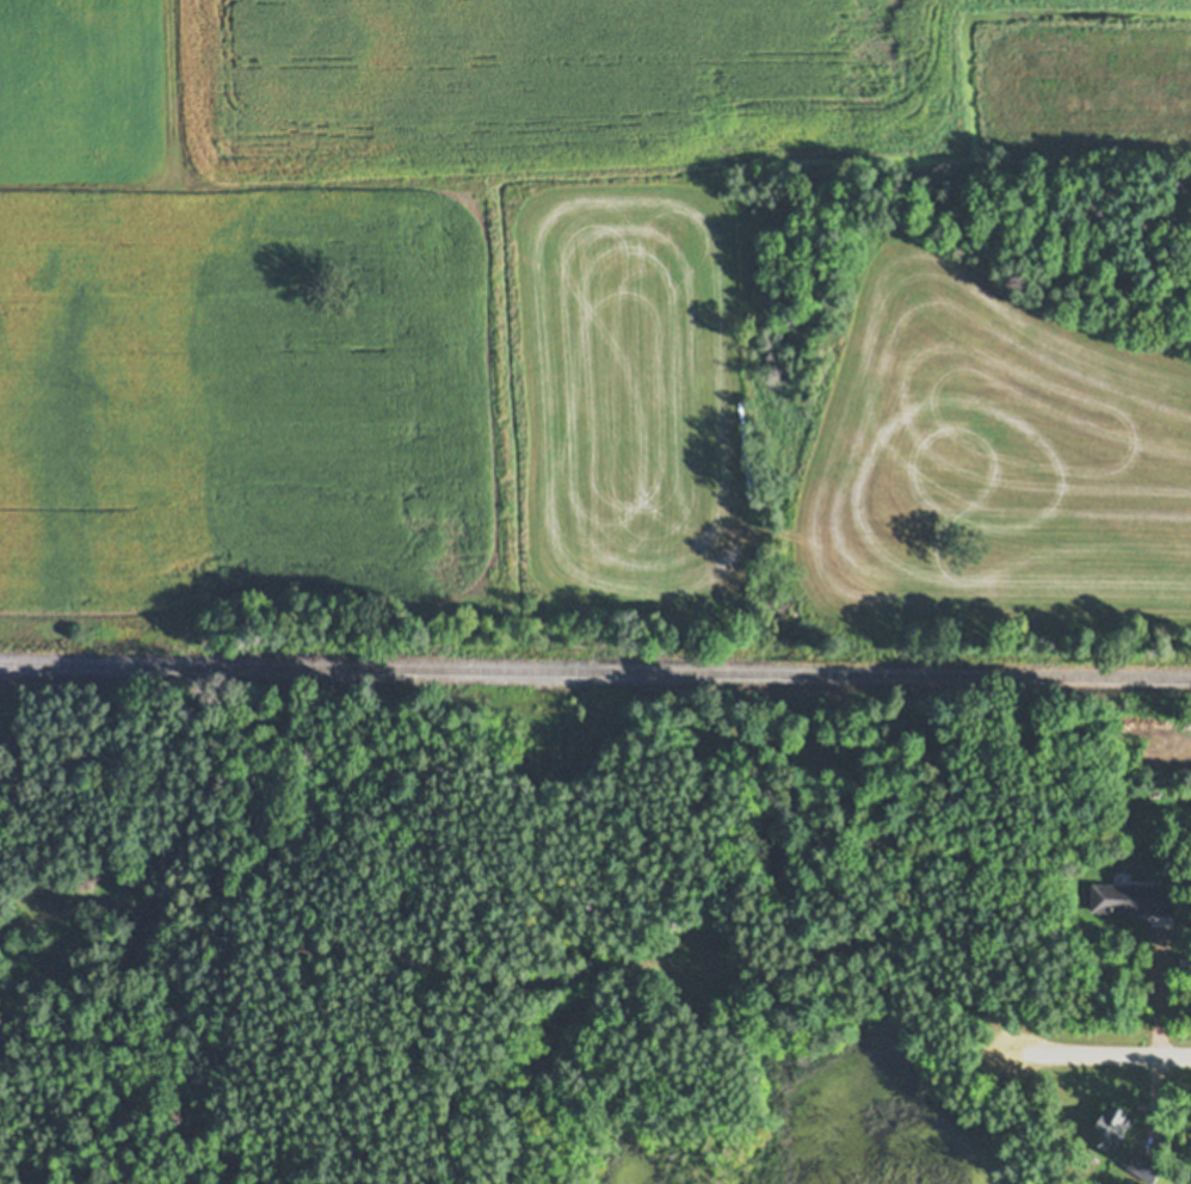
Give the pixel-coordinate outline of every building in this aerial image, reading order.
[(1176,887),(1094,884),(1093,914),(1176,917),(1176,887)]
